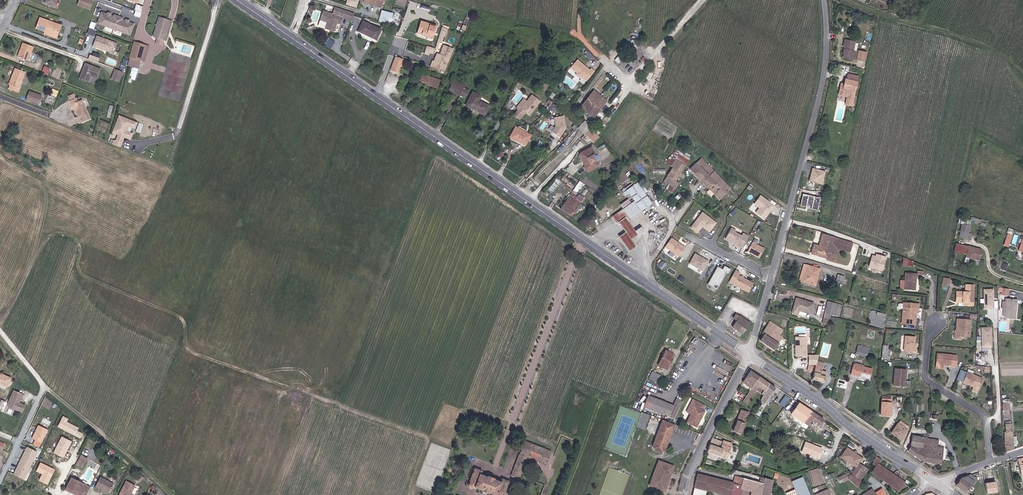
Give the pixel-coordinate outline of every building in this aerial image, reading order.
[(93,0),(81,0),(80,4),(92,9),(95,1),(93,0)] [(336,15),(327,12),(324,21),(331,23),(329,29),(338,32),(341,24),(344,25),(346,18),(356,21),(358,14),(338,8),(336,15)] [(101,10),(97,24),(132,35),(136,21),(101,10)] [(155,36),(165,39),(171,20),(160,17),(155,36)] [(38,28),(47,31),(55,34),(57,30),(61,31),(63,25),(42,18),(38,28)] [(174,21),(171,20),(165,39),(168,40),(174,21)] [(91,21),(87,33),(94,36),(96,30),(93,29),(96,22),(91,21)] [(384,29),(366,21),(362,31),(379,39),(384,29)] [(430,24),(430,23),(426,21),(422,33),(429,36),(430,34),(436,37),(437,33),(439,33),(441,28),(430,24)] [(443,44),(448,28),(443,26),(437,42),(443,44)] [(58,38),(61,31),(57,30),(55,34),(47,31),(46,34),(58,38)] [(117,42),(97,34),(93,44),(114,52),(117,42)] [(331,49),(335,41),(329,38),(325,45),(331,49)] [(857,42),(847,40),(846,47),(844,54),(845,54),(845,58),(854,60),(854,59),(859,60),(860,53),(855,51),(857,42)] [(143,59),(147,45),(135,42),(132,56),(139,58),(143,59)] [(36,47),(25,43),(20,57),(31,61),(36,47)] [(434,55),(435,47),(427,45),(425,53),(434,55)] [(434,60),(432,66),(445,71),(455,49),(446,45),(442,54),(439,53),(436,61),(434,60)] [(92,51),(90,59),(98,62),(101,54),(92,51)] [(139,58),(132,56),(130,62),(137,64),(139,58)] [(401,59),(397,71),(404,74),(408,62),(401,59)] [(576,60),(570,68),(577,73),(577,75),(580,77),(581,77),(582,77),(587,80),(594,70),(591,68),(589,69),(576,60)] [(97,77),(100,68),(84,63),(79,77),(88,80),(90,74),(97,77)] [(24,71),(16,68),(13,76),(11,76),(8,83),(10,84),(8,88),(17,91),(24,71)] [(122,70),(114,68),(111,78),(118,80),(122,70)] [(424,74),(422,81),(427,83),(427,84),(440,89),(442,81),(424,74)] [(854,97),(859,77),(849,75),(848,80),(847,80),(846,85),(843,95),(854,97)] [(464,88),(466,85),(457,80),(452,90),(467,98),(470,91),(464,88)] [(42,94),(30,89),(27,98),(39,102),(42,94)] [(595,90),(582,107),(595,117),(608,100),(595,90)] [(481,102),(484,97),(475,92),(468,106),(487,116),(491,107),(481,102)] [(528,101),(523,108),(527,111),(531,114),(542,101),(533,94),(528,101)] [(71,98),(72,102),(74,101),(75,105),(79,115),(81,121),(91,117),(83,97),(79,99),(77,95),(76,96),(72,97),(71,98)] [(523,108),(528,101),(525,99),(518,107),(519,110),(525,114),(527,111),(523,108)] [(525,114),(519,110),(516,115),(517,116),(517,117),(521,119),(525,114)] [(135,120),(119,113),(112,129),(117,132),(123,134),(126,135),(128,130),(126,129),(128,123),(133,125),(135,120)] [(558,124),(554,130),(562,135),(568,126),(565,114),(556,116),(558,124)] [(587,122),(581,129),(597,144),(602,138),(594,129),(587,122)] [(527,145),(532,136),(518,128),(513,137),(527,145)] [(592,146),(584,151),(588,158),(589,157),(593,163),(589,165),(592,170),(601,164),(595,154),(596,152),(592,146)] [(670,161),(674,163),(677,157),(688,164),(693,157),(678,148),(670,161)] [(591,170),(592,170),(589,165),(593,163),(589,157),(588,158),(584,151),(581,153),(581,155),(587,165),(586,167),(588,170),(591,170)] [(676,165),(674,167),(683,173),(688,164),(677,157),(674,163),(676,165)] [(732,187),(703,157),(693,168),(711,187),(714,190),(721,198),(732,187)] [(675,186),(683,173),(674,167),(666,180),(675,186)] [(826,171),(813,168),(810,180),(823,184),(826,171)] [(639,180),(637,181),(629,187),(637,198),(638,200),(633,203),(615,216),(619,221),(620,220),(621,219),(626,220),(627,222),(630,220),(655,203),(643,185),(639,180)] [(666,180),(664,185),(667,186),(668,184),(670,186),(669,187),(676,192),(679,188),(675,186),(666,180)] [(577,191),(583,183),(580,181),(574,189),(577,191)] [(805,194),(803,204),(811,206),(811,207),(811,209),(816,210),(816,207),(820,208),(822,198),(818,197),(805,194)] [(575,215),(583,203),(571,195),(567,200),(563,207),(575,215)] [(759,209),(755,214),(763,220),(773,207),(760,197),(753,205),(759,209)] [(701,214),(689,229),(696,234),(701,228),(708,233),(715,224),(701,214)] [(640,233),(630,220),(627,222),(626,220),(621,219),(620,220),(629,231),(622,236),(632,250),(639,245),(634,238),(640,233)] [(963,221),(961,233),(968,235),(970,222),(963,221)] [(741,249),(747,238),(741,235),(740,237),(734,234),(735,232),(730,229),(724,239),(741,249)] [(852,245),(840,241),(823,236),(819,248),(814,247),(811,255),(828,260),(827,262),(834,264),(838,249),(850,253),(852,245)] [(670,239),(664,248),(677,258),(684,249),(670,239)] [(955,249),(967,252),(969,245),(957,241),(955,249)] [(763,250),(751,243),(746,253),(758,259),(763,250)] [(970,244),(967,254),(981,258),(984,247),(970,244)] [(873,255),(869,267),(883,272),(887,257),(876,254),(876,256),(873,255)] [(707,263),(694,255),(689,265),(702,272),(707,263)] [(913,266),(914,259),(904,258),(904,265),(913,266)] [(799,282),(803,283),(807,267),(804,266),(799,282)] [(706,285),(711,288),(713,284),(717,287),(725,273),(727,274),(729,270),(723,267),(721,271),(716,268),(706,285)] [(820,271),(807,267),(803,283),(815,287),(820,271)] [(738,273),(734,271),(728,283),(747,294),(752,284),(737,276),(738,273)] [(918,280),(918,276),(907,275),(905,291),(915,292),(916,280),(918,280)] [(845,277),(838,276),(836,282),(843,284),(845,277)] [(966,303),(966,306),(973,306),(974,286),(966,286),(966,293),(957,292),(957,303),(963,303),(966,303)] [(986,309),(996,308),(995,289),(985,289),(986,309)] [(1011,297),(1011,300),(1009,307),(1007,315),(1017,317),(1021,299),(1011,297)] [(813,304),(796,300),(792,314),(798,316),(799,312),(810,315),(813,304)] [(838,316),(841,305),(828,302),(823,320),(829,321),(831,315),(838,316)] [(905,303),(903,325),(917,326),(917,322),(914,321),(915,314),(917,314),(919,314),(920,305),(905,303)] [(748,329),(751,322),(737,313),(734,317),(738,320),(734,326),(740,330),(741,330),(745,332),(748,329)] [(957,319),(957,327),(958,327),(957,336),(963,336),(967,336),(967,332),(970,332),(970,319),(957,319)] [(784,330),(784,329),(774,322),(764,336),(765,337),(763,340),(776,349),(785,339),(783,337),(787,332),(784,330)] [(958,327),(957,327),(957,330),(954,330),(954,338),(962,339),(963,336),(957,336),(958,327)] [(991,327),(981,328),(982,347),(992,346),(991,327)] [(810,356),(810,337),(799,338),(799,356),(810,356)] [(906,353),(915,353),(916,345),(916,338),(907,338),(906,353)] [(862,345),(860,349),(871,352),(870,355),(874,357),(875,351),(872,350),(872,348),(862,345)] [(871,352),(860,349),(859,354),(861,355),(860,359),(866,361),(867,355),(870,355),(871,352)] [(668,369),(672,362),(670,361),(671,358),(673,354),(667,351),(660,366),(668,369)] [(938,354),(937,364),(958,365),(958,354),(938,354)] [(822,356),(812,356),(813,365),(819,365),(820,361),(822,356)] [(976,364),(975,368),(984,369),(983,371),(989,372),(990,367),(976,364)] [(827,367),(819,365),(815,379),(828,382),(831,373),(826,371),(827,367)] [(854,374),(872,379),(875,370),(856,365),(854,374)] [(907,389),(909,371),(897,370),(896,388),(907,389)] [(975,384),(980,387),(984,377),(968,370),(964,380),(975,384)] [(662,377),(652,372),(649,380),(652,382),(658,385),(662,377)] [(9,388),(13,380),(0,373),(0,383),(9,388)] [(751,389),(759,378),(751,373),(744,384),(751,389)] [(769,384),(759,378),(751,389),(755,392),(758,388),(764,392),(769,384)] [(755,392),(751,389),(742,403),(746,405),(755,392)] [(27,394),(19,390),(12,404),(13,407),(18,409),(20,408),(26,411),(29,405),(24,402),(27,394)] [(786,394),(780,403),(785,406),(791,397),(786,394)] [(664,414),(668,403),(651,397),(647,408),(664,414)] [(670,416),(676,419),(678,414),(679,411),(684,401),(682,401),(678,398),(675,406),(670,416)] [(891,417),(893,401),(886,399),(883,416),(891,417)] [(694,400),(691,408),(695,410),(693,414),(689,423),(699,428),(707,412),(705,411),(707,406),(694,400)] [(675,406),(668,403),(664,414),(670,416),(675,406)] [(799,403),(793,414),(817,429),(823,420),(799,403)] [(748,413),(741,411),(733,433),(739,435),(748,413)] [(63,416),(57,427),(81,439),(83,434),(77,431),(79,428),(67,422),(68,419),(63,416)] [(674,424),(665,421),(654,447),(656,451),(663,454),(667,452),(677,425),(674,424)] [(1004,432),(1006,452),(1015,448),(1012,423),(1005,423),(1006,432),(1004,432)] [(48,430),(38,425),(32,438),(35,439),(32,445),(39,448),(48,430)] [(900,425),(895,432),(904,438),(909,431),(900,425)] [(72,442),(62,437),(53,453),(64,458),(72,442)] [(930,438),(929,438),(915,437),(914,446),(910,451),(925,461),(929,444),(930,438)] [(712,438),(707,452),(726,458),(732,444),(723,441),(722,442),(712,438)] [(547,464),(552,452),(526,441),(515,469),(513,475),(519,477),(529,456),(547,464)] [(823,448),(806,442),(802,452),(819,459),(823,448)] [(940,446),(929,444),(925,461),(942,464),(945,448),(940,447),(940,446)] [(26,478),(39,451),(28,446),(16,473),(26,478)] [(857,467),(858,465),(860,462),(863,458),(849,447),(842,456),(857,467)] [(859,466),(864,470),(867,468),(860,462),(858,465),(858,466),(859,466)] [(55,470),(40,463),(36,471),(42,474),(38,480),(47,485),(55,470)] [(674,471),(672,467),(664,463),(660,465),(652,483),(654,487),(662,490),(667,488),(670,480),(669,479),(672,474),(673,474),(674,471)] [(886,480),(891,472),(879,464),(874,472),(885,479),(886,480)] [(817,466),(808,471),(814,484),(824,480),(817,466)] [(858,478),(864,470),(859,466),(858,466),(852,473),(858,478)] [(511,482),(507,480),(506,483),(499,481),(499,479),(489,475),(488,476),(481,474),(482,471),(477,469),(471,484),(470,487),(476,489),(477,487),(483,489),(482,492),(490,494),(493,494),(494,493),(498,494),(506,494),(511,482)] [(850,470),(839,476),(840,477),(838,478),(839,480),(842,479),(845,478),(846,479),(851,476),(851,475),(852,474),(851,472),(850,470)] [(895,475),(891,472),(886,480),(888,482),(899,490),(905,482),(895,475)] [(861,482),(852,474),(851,475),(851,476),(846,479),(845,478),(842,479),(843,481),(849,479),(858,486),(861,482)] [(734,486),(735,483),(699,475),(696,487),(707,489),(732,494),(734,488),(734,486)] [(801,475),(791,480),(797,494),(812,494),(801,475)] [(975,476),(973,477),(963,481),(959,488),(968,494),(970,494),(980,480),(975,476)] [(102,477),(98,487),(111,493),(116,484),(102,477)] [(764,482),(744,477),(743,481),(742,485),(742,487),(753,489),(752,494),(761,494),(764,482)] [(71,492),(72,490),(81,494),(84,494),(88,487),(80,482),(78,481),(73,479),(67,490),(71,492)] [(128,481),(121,494),(136,494),(133,493),(137,486),(128,481)] [(735,483),(734,486),(737,486),(736,489),(734,488),(732,494),(740,494),(742,487),(742,485),(735,483)] [(814,493),(816,494),(832,494),(828,486),(814,493)] [(694,494),(706,494),(707,489),(696,487),(694,494)]
